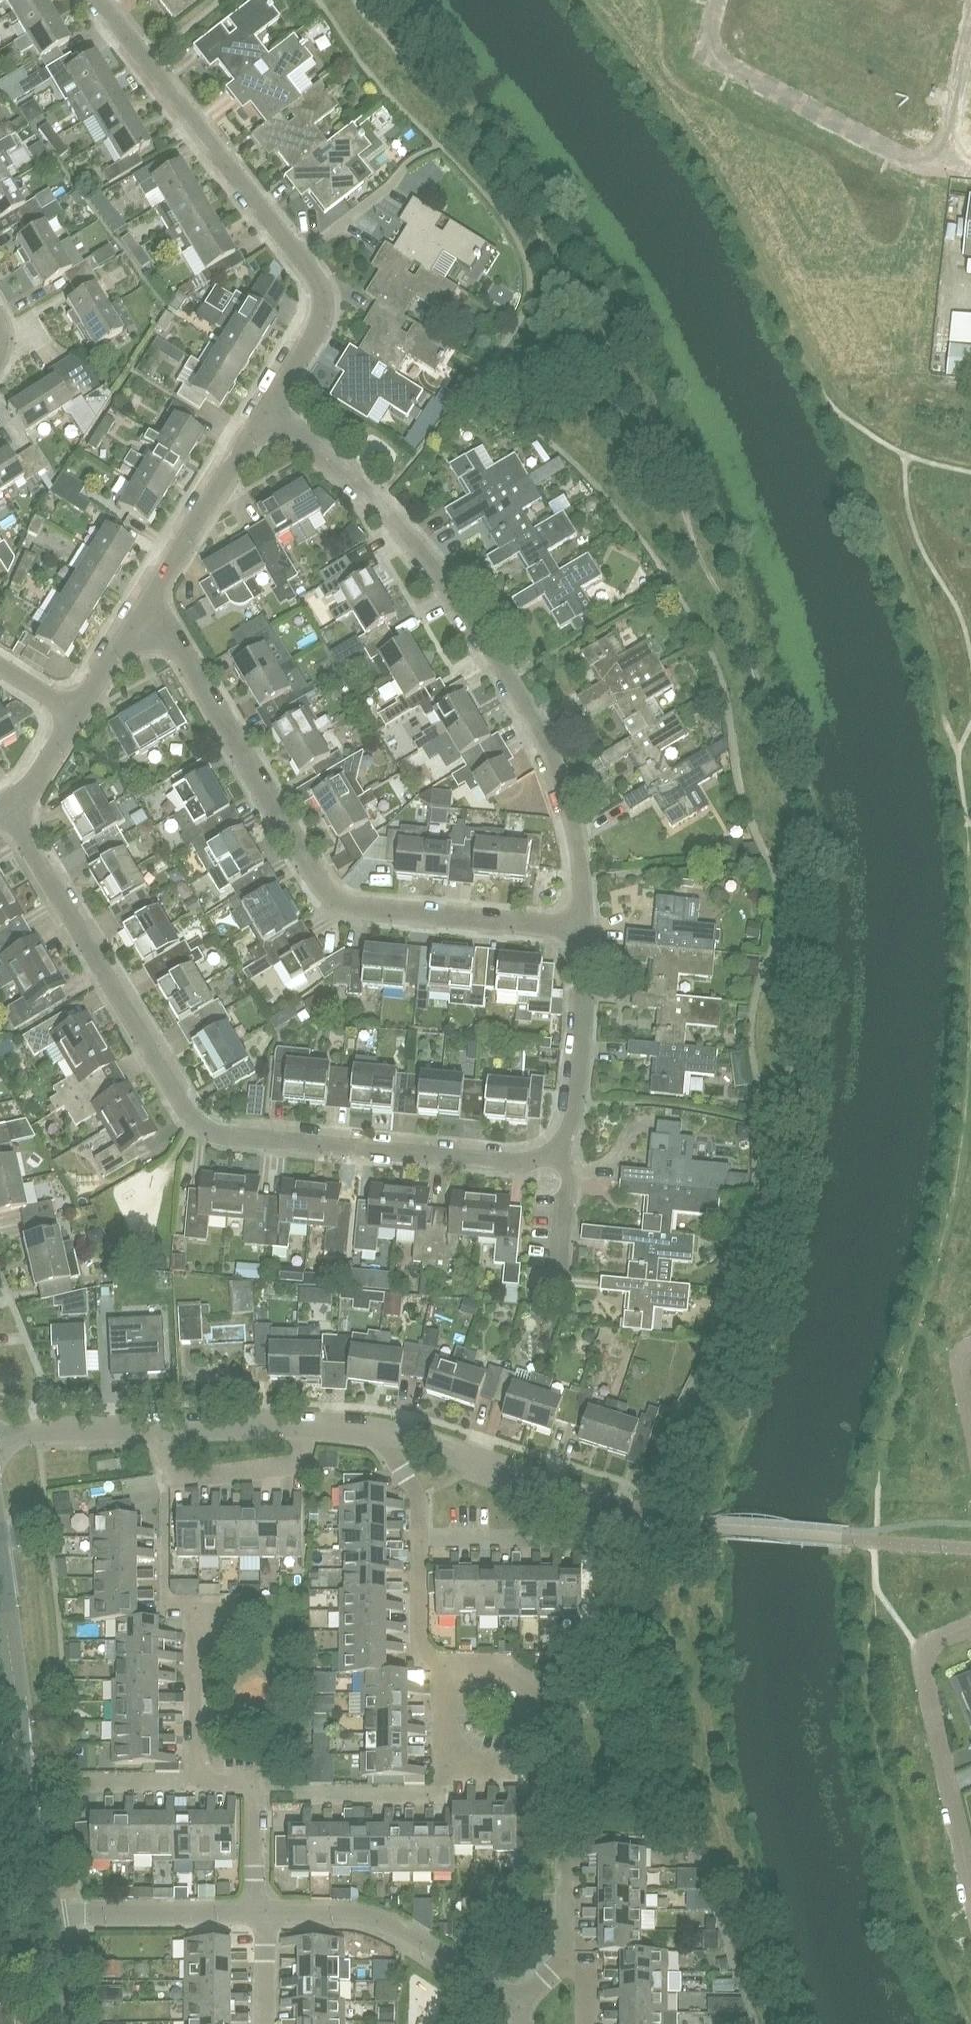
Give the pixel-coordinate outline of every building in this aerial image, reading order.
[(13,12),(34,0),(6,0),(13,12)] [(8,16),(12,24),(18,21),(26,35),(55,18),(45,0),(34,0),(13,12),(13,13),(8,15),(8,16)] [(200,0),(160,0),(175,19),(200,0)] [(269,55),(254,37),(280,17),(267,0),(254,0),(194,46),(202,58),(210,52),(233,82),(269,55)] [(740,35),(761,40),(759,48),(787,62),(798,41),(775,29),(782,0),(748,0),(740,35)] [(69,41),(55,18),(26,35),(27,36),(14,43),(21,54),(33,47),(40,58),(69,41)] [(312,60),(294,36),(269,55),(233,82),(226,88),(235,100),(243,94),(266,124),(301,97),(287,79),(312,60)] [(80,94),(110,77),(96,53),(66,70),(67,71),(52,79),(59,90),(73,82),(80,94)] [(28,80),(21,69),(0,82),(0,87),(4,94),(28,80)] [(123,99),(110,77),(80,94),(94,117),(123,99)] [(28,80),(4,94),(10,104),(34,90),(28,80)] [(301,97),(266,124),(252,135),(262,147),(269,142),(292,171),(285,177),(353,124),(327,144),(313,126),(338,106),(320,82),(301,97)] [(123,99),(94,117),(107,139),(136,122),(123,99)] [(150,145),(136,122),(107,139),(120,162),(103,172),(109,183),(120,177),(143,163),(137,153),(150,145)] [(10,126),(8,123),(0,128),(0,143),(9,137),(14,133),(10,126)] [(39,130),(50,144),(58,138),(48,124),(39,130)] [(353,124),(285,177),(294,189),(302,183),(325,213),(360,186),(346,167),(371,148),(353,124)] [(0,143),(0,188),(10,182),(4,172),(13,166),(6,154),(16,148),(9,137),(0,143)] [(58,138),(50,144),(60,157),(68,152),(58,138)] [(138,173),(138,174),(133,177),(145,198),(158,191),(165,202),(194,185),(180,162),(167,170),(160,160),(138,173)] [(0,188),(0,220),(13,212),(20,223),(42,210),(35,199),(24,205),(10,182),(0,188)] [(170,230),(207,208),(194,185),(165,202),(156,208),(163,218),(171,213),(178,224),(170,229),(170,230)] [(114,210),(103,195),(93,203),(103,218),(114,210)] [(395,249),(433,272),(444,254),(472,271),(488,244),(414,199),(406,212),(414,217),(395,249)] [(186,251),(192,248),(221,231),(207,208),(170,230),(164,234),(171,245),(179,240),(186,251)] [(27,265),(58,247),(44,224),(49,222),(42,210),(20,223),(26,233),(16,239),(22,249),(18,252),(27,265)] [(115,234),(126,228),(123,223),(113,231),(115,234)] [(234,253),(221,231),(192,248),(205,270),(201,273),(208,284),(230,270),(224,259),(234,253)] [(121,240),(131,255),(139,249),(129,235),(121,240)] [(91,257),(82,263),(69,240),(58,247),(27,265),(35,279),(39,277),(44,286),(64,274),(70,285),(92,272),(98,269),(91,257)] [(367,294),(379,301),(405,318),(416,299),(443,316),(460,289),(433,272),(395,249),(387,244),(379,257),(387,262),(367,294)] [(108,247),(101,252),(108,263),(115,259),(108,247)] [(139,249),(131,255),(141,269),(149,263),(139,249)] [(75,328),(108,308),(95,286),(99,283),(92,272),(70,285),(77,296),(67,301),(73,311),(67,314),(75,328)] [(233,322),(261,340),(276,317),(272,315),(286,292),(262,277),(248,300),(236,293),(233,298),(222,316),(232,323),(233,322)] [(186,299),(185,298),(177,294),(167,308),(177,314),(186,299)] [(379,319),(360,351),(397,374),(408,356),(436,374),(453,347),(405,318),(379,301),(371,314),(379,319)] [(108,308),(75,328),(84,342),(90,339),(95,348),(133,326),(118,302),(108,308)] [(165,313),(156,327),(165,333),(174,319),(165,313)] [(226,333),(219,345),(247,363),(261,340),(233,322),(232,323),(222,316),(215,326),(226,333)] [(233,385),(247,363),(219,345),(205,366),(192,358),(191,359),(233,385)] [(351,364),(331,397),(369,421),(380,401),(408,419),(425,391),(397,374),(360,351),(351,346),(343,359),(351,364)] [(950,346),(947,375),(970,378),(970,348),(950,346)] [(175,349),(169,359),(179,366),(186,356),(175,349)] [(233,385),(191,359),(185,368),(199,376),(191,390),(183,385),(177,395),(200,409),(206,399),(219,408),(233,385)] [(84,401),(84,402),(93,417),(111,395),(103,388),(94,393),(81,373),(71,380),(84,401)] [(27,387),(48,419),(70,405),(73,409),(84,402),(84,401),(71,380),(60,386),(54,377),(44,383),(41,378),(29,386),(28,386),(27,387)] [(48,419),(27,387),(14,395),(18,400),(8,406),(25,433),(48,419)] [(146,431),(189,457),(203,434),(190,426),(196,415),(173,401),(167,411),(174,416),(160,438),(147,430),(146,431)] [(416,450),(440,420),(431,413),(407,443),(416,450)] [(97,431),(106,436),(114,422),(106,416),(97,431)] [(106,436),(97,431),(87,445),(96,451),(106,436)] [(175,479),(189,457),(146,431),(140,440),(149,446),(142,458),(131,451),(130,452),(175,479)] [(484,445),(475,451),(450,466),(459,481),(462,479),(471,494),(446,510),(453,522),(529,476),(516,454),(496,465),(484,445)] [(23,454),(36,475),(48,468),(34,447),(23,454)] [(23,454),(13,460),(7,450),(0,455),(0,491),(1,492),(23,477),(26,482),(36,475),(23,454)] [(161,501),(175,479),(130,452),(124,462),(139,471),(132,483),(161,501)] [(63,472),(56,482),(79,496),(85,486),(63,472)] [(529,476),(453,522),(460,534),(485,518),(495,534),(492,536),(500,550),(534,530),(523,510),(542,498),(529,476)] [(84,514),(90,504),(79,496),(56,482),(49,493),(84,514)] [(304,482),(282,496),(309,541),(318,535),(309,520),(321,513),(324,517),(337,504),(322,490),(312,496),(304,482)] [(161,501),(132,483),(118,506),(147,523),(161,501)] [(277,540),(266,546),(289,583),(299,577),(277,540),(290,532),(299,546),(309,541),(282,496),(259,509),(277,540)] [(535,586),(560,571),(549,551),(577,534),(564,512),(534,530),(500,550),(488,557),(495,570),(520,554),(530,570),(527,572),(535,586)] [(44,521),(36,517),(35,517),(28,532),(37,537),(44,521)] [(91,550),(119,567),(133,544),(105,527),(91,550)] [(235,548),(226,554),(254,600),(261,596),(252,580),(267,571),(272,578),(278,589),(288,583),(289,583),(266,546),(256,552),(246,535),(232,543),(235,548)] [(105,590),(119,567),(91,550),(77,573),(105,590)] [(19,568),(28,573),(35,557),(26,553),(19,568)] [(226,554),(204,567),(211,579),(200,585),(216,612),(230,603),(234,606),(239,607),(245,606),(254,600),(226,554)] [(560,571),(535,586),(513,600),(520,612),(545,597),(555,612),(552,614),(561,629),(594,609),(582,589),(603,577),(589,554),(560,571)] [(327,584),(353,568),(347,557),(320,573),(327,584)] [(28,573),(19,568),(11,584),(21,588),(28,573)] [(341,590),(348,602),(331,613),(337,623),(354,613),(385,594),(371,571),(360,578),(353,568),(327,584),(318,589),(324,600),(341,590)] [(64,594),(92,611),(105,590),(77,573),(64,594)] [(78,634),(92,611),(64,594),(49,616),(78,634)] [(366,649),(392,633),(386,623),(398,616),(385,594),(354,613),(367,634),(360,639),(366,649)] [(78,634),(49,616),(35,639),(28,634),(22,645),(44,659),(51,649),(63,657),(78,634)] [(274,641),(267,630),(241,646),(247,657),(235,664),(236,666),(236,669),(240,675),(242,676),(249,687),(279,668),(266,646),(274,641)] [(392,633),(366,649),(372,660),(380,655),(393,678),(424,659),(411,637),(399,644),(392,633)] [(603,682),(578,697),(585,709),(661,663),(648,641),(628,653),(619,658),(607,638),(582,653),(591,667),(594,666),(603,682)] [(393,678),(404,696),(396,701),(398,704),(380,715),(387,727),(405,715),(421,706),(432,699),(425,689),(437,682),(424,659),(393,678)] [(280,669),(279,668),(249,687),(262,708),(274,701),(280,712),(307,696),(315,691),(311,684),(303,690),(300,686),(293,690),(285,678),(298,670),(293,661),(280,669)] [(585,709),(592,721),(617,706),(627,721),(623,723),(632,737),(666,717),(655,697),(674,686),(661,663),(585,709)] [(336,685),(349,700),(355,694),(343,679),(336,685)] [(432,699),(421,706),(427,717),(435,712),(441,722),(421,734),(424,739),(414,745),(418,752),(428,746),(433,743),(479,716),(465,694),(454,701),(447,690),(432,699)] [(315,691),(307,696),(280,712),(286,722),(274,730),(288,752),(319,734),(331,726),(326,718),(319,722),(310,708),(313,707),(310,702),(319,697),(315,691)] [(704,701),(710,713),(719,708),(712,696),(704,701)] [(140,708),(160,743),(179,732),(177,730),(187,724),(181,713),(170,719),(157,698),(140,708)] [(134,741),(122,747),(129,759),(140,752),(142,754),(160,743),(140,708),(121,720),(134,741)] [(15,735),(0,709),(0,744),(15,735)] [(599,757),(606,768),(607,769),(632,754),(641,770),(639,771),(647,785),(672,771),(661,751),(690,734),(676,711),(666,717),(632,737),(599,757)] [(479,716),(433,743),(440,753),(454,744),(468,767),(487,756),(481,745),(492,738),(479,716)] [(332,756),(319,734),(288,752),(301,774),(313,767),(319,778),(346,762),(340,751),(332,756)] [(673,829),(687,820),(697,814),(685,794),(723,771),(710,748),(672,771),(647,785),(624,799),(632,811),(657,796),(667,812),(664,814),(673,829)] [(487,756),(468,767),(453,776),(460,787),(466,783),(472,793),(480,787),(488,801),(518,782),(505,760),(493,767),(487,756)] [(205,757),(176,775),(182,786),(174,791),(185,809),(219,789),(208,771),(212,769),(205,757)] [(326,789),(314,796),(316,799),(327,818),(365,795),(358,784),(357,782),(360,771),(353,760),(347,763),(346,762),(319,778),(320,779),(326,789)] [(144,768),(132,780),(147,796),(159,784),(144,768)] [(84,797),(68,806),(64,809),(75,827),(108,807),(97,789),(105,784),(99,773),(78,785),(84,797)] [(230,807),(219,789),(185,809),(197,829),(180,839),(186,848),(219,829),(212,818),(230,807)] [(365,795),(327,818),(340,840),(352,833),(359,844),(375,834),(386,828),(380,818),(372,823),(364,809),(373,804),(378,801),(371,791),(365,795)] [(108,807),(75,827),(85,845),(106,833),(112,844),(124,837),(117,826),(127,821),(116,803),(108,807)] [(427,843),(423,879),(449,881),(451,860),(464,861),(467,830),(466,830),(467,823),(458,822),(458,829),(454,829),(453,835),(448,840),(428,838),(427,843)] [(219,829),(186,848),(187,849),(193,846),(199,856),(209,873),(220,867),(254,847),(243,829),(243,828),(225,839),(219,829)] [(423,879),(427,843),(401,841),(401,831),(389,830),(386,861),(399,862),(397,876),(423,879)] [(484,832),(467,830),(464,861),(475,862),(474,876),(500,878),(504,842),(483,840),(484,832)] [(525,835),(524,844),(504,842),(500,878),(526,881),(527,867),(540,868),(543,837),(525,835)] [(130,848),(124,837),(112,844),(118,854),(91,871),(102,889),(136,869),(125,850),(130,848)] [(265,865),(254,847),(220,867),(209,873),(222,894),(232,888),(237,895),(242,892),(253,885),(247,876),(265,865)] [(147,887),(136,869),(102,889),(113,908),(133,895),(139,906),(151,899),(145,888),(147,887)] [(9,891),(0,876),(0,896),(9,891)] [(254,925),(288,904),(277,886),(260,896),(253,885),(242,892),(237,895),(229,900),(236,911),(244,907),(254,924),(254,925)] [(0,896),(0,944),(7,940),(1,929),(24,915),(9,891),(0,896)] [(628,932),(627,944),(715,952),(718,926),(699,924),(696,924),(685,923),(687,900),(658,897),(656,915),(659,915),(657,933),(628,930),(628,932)] [(125,928),(136,947),(170,926),(159,908),(157,909),(151,899),(139,906),(145,916),(125,928)] [(299,922),(288,904),(254,925),(249,927),(258,942),(257,947),(248,952),(255,964),(268,956),(280,949),(273,938),(299,922)] [(181,945),(170,926),(136,947),(147,965),(167,953),(174,963),(203,946),(200,940),(188,947),(185,942),(181,945)] [(0,944),(0,969),(6,965),(16,981),(51,961),(36,937),(13,950),(7,940),(0,944)] [(286,959),(280,949),(268,956),(275,967),(273,968),(285,989),(288,991),(292,992),(294,992),(297,991),(309,984),(303,975),(326,961),(315,942),(286,959)] [(442,950),(434,949),(431,974),(419,973),(418,986),(418,994),(451,997),(452,991),(456,945),(443,944),(442,950)] [(650,978),(649,995),(678,997),(680,975),(713,978),(715,952),(627,944),(626,958),(655,960),(653,978),(650,978)] [(468,946),(456,945),(452,991),(466,992),(466,998),(473,1007),(484,1008),(487,975),(474,974),(476,953),(467,953),(468,946)] [(180,974),(159,986),(170,1005),(204,984),(193,966),(205,959),(201,953),(206,950),(203,946),(174,963),(180,974)] [(363,987),(384,989),(388,949),(366,947),(365,968),(352,967),(353,952),(346,952),(345,970),(344,969),(334,977),(333,987),(350,988),(349,994),(363,995),(363,987)] [(408,951),(388,949),(384,989),(405,991),(406,985),(418,986),(419,973),(407,972),(408,951)] [(499,976),(487,975),(484,1008),(486,989),(497,990),(497,995),(518,997),(518,1005),(522,957),(500,955),(499,976)] [(541,980),(542,964),(543,959),(522,957),(518,1005),(533,1006),(532,1014),(551,1015),(554,981),(541,980)] [(42,999),(50,994),(65,985),(51,961),(16,981),(25,997),(3,1010),(15,1030),(48,1009),(42,999)] [(204,984),(170,1005),(181,1022),(202,1010),(208,1021),(226,1011),(219,1000),(215,1002),(204,984)] [(634,993),(633,1004),(633,1007),(662,1010),(660,1028),(658,1028),(656,1044),(685,1047),(687,1025),(720,1028),(723,1001),(678,997),(649,995),(634,993)] [(551,1008),(551,1015),(562,1015),(563,999),(552,998),(551,1008)] [(283,1030),(305,1018),(300,1007),(277,1020),(283,1030)] [(232,1021),(226,1011),(208,1021),(215,1032),(194,1044),(205,1062),(239,1042),(228,1024),(232,1021)] [(66,1060),(101,1039),(87,1014),(64,1027),(57,1017),(24,1036),(35,1056),(56,1043),(66,1060)] [(470,1047),(479,1047),(480,1038),(471,1037),(470,1047)] [(101,1039),(66,1060),(75,1075),(54,1088),(58,1095),(50,1100),(57,1112),(65,1107),(99,1087),(92,1076),(115,1062),(101,1039)] [(542,1039),(541,1044),(541,1049),(551,1050),(552,1040),(542,1039)] [(14,1050),(9,1040),(0,1045),(0,1058),(14,1050)] [(250,1060),(239,1042),(205,1062),(216,1080),(236,1068),(243,1079),(254,1073),(248,1061),(250,1060)] [(629,1055),(628,1056),(658,1059),(656,1078),(653,1077),(652,1094),(681,1097),(687,1097),(689,1075),(716,1077),(718,1050),(685,1047),(656,1044),(630,1042),(630,1044),(629,1055)] [(287,1077),(284,1101),(306,1103),(310,1064),(311,1051),(279,1048),(277,1049),(274,1076),(287,1077)] [(745,1053),(732,1055),(733,1061),(740,1067),(747,1066),(745,1053)] [(331,1065),(310,1064),(306,1103),(328,1105),(330,1081),(342,1082),(343,1069),(331,1068),(331,1065)] [(374,1109),(377,1070),(355,1068),(355,1070),(343,1069),(342,1082),(354,1083),(352,1107),(374,1109)] [(377,1070),(374,1109),(394,1111),(396,1087),(409,1088),(410,1075),(397,1074),(398,1072),(377,1070)] [(422,1076),(410,1075),(409,1088),(421,1089),(419,1114),(440,1116),(444,1076),(422,1074),(422,1076)] [(444,1076),(440,1116),(461,1118),(463,1093),(476,1094),(477,1081),(464,1080),(465,1078),(444,1076)] [(528,1123),(529,1119),(530,1099),(543,1100),(545,1077),(532,1076),(532,1084),(511,1082),(507,1121),(528,1123)] [(489,1082),(477,1081),(476,1094),(487,1095),(485,1119),(507,1121),(511,1082),(489,1080),(489,1082)] [(99,1087),(65,1107),(76,1126),(97,1114),(107,1130),(142,1109),(127,1084),(104,1097),(99,1087)] [(256,1087),(253,1110),(269,1112),(273,1089),(256,1087)] [(133,1146),(142,1141),(156,1133),(142,1109),(107,1130),(116,1146),(95,1158),(106,1177),(140,1157),(133,1146)] [(641,1119),(659,1119),(659,1110),(641,1109),(641,1119)] [(34,1137),(25,1120),(0,1126),(0,1145),(34,1137)] [(721,1192),(724,1192),(727,1192),(729,1165),(692,1162),(695,1139),(681,1137),(682,1124),(658,1122),(657,1135),(652,1135),(650,1152),(654,1152),(652,1171),(623,1168),(621,1182),(721,1192)] [(20,1182),(12,1144),(35,1138),(34,1137),(0,1145),(0,1186),(20,1182)] [(229,1218),(233,1177),(205,1175),(203,1202),(190,1200),(186,1239),(208,1241),(210,1216),(229,1218)] [(261,1180),(233,1177),(229,1218),(247,1220),(244,1245),(267,1247),(270,1208),(259,1207),(261,1180)] [(24,1222),(54,1215),(51,1201),(26,1206),(20,1182),(0,1186),(0,1213),(20,1209),(24,1222)] [(270,1208),(267,1247),(289,1249),(291,1224),(310,1226),(314,1185),(286,1182),(283,1209),(270,1208)] [(721,1192),(621,1182),(620,1195),(649,1198),(648,1216),(645,1216),(644,1233),(672,1235),(674,1213),(707,1216),(707,1211),(719,1212),(721,1192)] [(343,1188),(314,1185),(310,1226),(328,1227),(326,1252),(348,1255),(352,1216),(340,1215),(343,1188)] [(371,1214),(359,1213),(355,1250),(378,1253),(380,1228),(398,1229),(401,1189),(374,1187),(371,1214)] [(435,1268),(440,1220),(428,1218),(430,1192),(401,1189),(398,1229),(416,1231),(414,1261),(424,1262),(423,1267),(435,1268)] [(452,1221),(440,1220),(435,1268),(448,1270),(449,1259),(459,1260),(461,1236),(479,1237),(483,1197),(455,1194),(452,1221)] [(483,1197),(479,1237),(498,1239),(495,1265),(506,1265),(504,1285),(520,1286),(522,1266),(518,1265),(521,1228),(509,1227),(511,1199),(483,1197)] [(23,1236),(29,1261),(73,1251),(71,1242),(61,1244),(54,1215),(24,1222),(26,1235),(23,1236)] [(607,1229),(605,1243),(635,1246),(633,1265),(630,1264),(628,1281),(658,1283),(660,1261),(693,1264),(695,1237),(672,1235),(644,1233),(607,1229)] [(93,1245),(107,1244),(105,1231),(92,1232),(93,1245)] [(38,1285),(41,1299),(71,1292),(69,1280),(80,1278),(73,1251),(29,1261),(35,1286),(38,1285)] [(690,1286),(658,1283),(628,1281),(602,1278),(601,1292),(630,1295),(629,1313),(626,1312),(624,1330),(653,1332),(655,1310),(688,1313),(690,1286)] [(232,1314),(253,1312),(251,1282),(230,1283),(232,1314)] [(343,1290),(342,1300),(355,1301),(356,1291),(343,1290)] [(373,1293),(372,1303),(385,1304),(386,1295),(373,1293)] [(54,1307),(62,1307),(72,1306),(72,1297),(54,1298),(54,1307)] [(179,1305),(179,1320),(181,1344),(203,1342),(201,1304),(179,1305)] [(126,1357),(127,1365),(127,1374),(165,1373),(163,1319),(110,1321),(112,1358),(126,1357)] [(296,1381),(297,1346),(271,1345),(272,1334),(272,1325),(255,1325),(256,1335),(256,1346),(257,1367),(271,1366),(271,1381),(296,1381)] [(60,1378),(89,1377),(87,1327),(53,1328),(54,1349),(59,1348),(60,1378)] [(336,1368),(338,1337),(323,1336),(323,1346),(308,1346),(309,1330),(297,1329),(297,1346),(296,1381),(322,1382),(323,1367),(336,1368)] [(351,1369),(349,1383),(374,1386),(381,1335),(370,1334),(370,1338),(354,1335),(354,1339),(338,1337),(336,1368),(351,1369)] [(416,1378),(422,1348),(406,1345),(405,1354),(390,1352),(392,1336),(381,1335),(374,1386),(400,1389),(402,1375),(416,1378)] [(257,1367),(256,1346),(244,1347),(245,1367),(257,1367)] [(452,1401),(467,1355),(457,1351),(452,1365),(438,1360),(440,1352),(422,1348),(416,1378),(431,1381),(427,1393),(452,1401)] [(494,1400),(503,1371),(491,1367),(488,1376),(473,1371),(477,1358),(467,1355),(452,1401),(477,1409),(482,1396),(494,1400)] [(527,1425),(542,1377),(533,1375),(529,1388),(514,1384),(517,1376),(503,1371),(494,1400),(507,1404),(503,1418),(527,1425)] [(570,1425),(580,1395),(566,1391),(564,1400),(549,1395),(553,1381),(542,1377),(527,1425),(553,1433),(557,1420),(570,1425)] [(580,1395),(570,1425),(584,1429),(580,1441),(605,1449),(619,1404),(609,1400),(605,1412),(591,1408),(593,1400),(580,1395)] [(649,1407),(646,1416),(643,1415),(640,1424),(625,1419),(629,1407),(619,1404),(605,1449),(629,1457),(633,1444),(647,1448),(656,1419),(659,1410),(649,1407)] [(388,1510),(404,1510),(404,1502),(388,1502),(388,1488),(374,1488),(373,1476),(345,1476),(345,1488),(341,1488),(341,1509),(387,1509),(388,1510)] [(200,1512),(201,1512),(201,1494),(193,1494),(193,1512),(179,1512),(179,1558),(199,1558),(200,1512)] [(221,1512),(221,1494),(214,1494),(214,1512),(201,1512),(200,1512),(199,1558),(220,1558),(220,1512),(221,1512)] [(242,1512),(242,1495),(234,1495),(234,1512),(221,1512),(220,1512),(220,1558),(240,1558),(240,1512),(242,1512)] [(240,1512),(240,1558),(260,1558),(261,1512),(262,1512),(262,1495),(254,1495),(254,1512),(242,1512),(240,1512)] [(282,1512),(282,1495),(275,1495),(275,1512),(262,1512),(261,1512),(260,1558),(281,1558),(281,1512),(282,1512)] [(281,1512),(281,1558),(303,1558),(303,1495),(295,1495),(295,1512),(282,1512),(281,1512)] [(100,1505),(99,1517),(93,1517),(93,1538),(139,1538),(139,1539),(156,1539),(156,1531),(139,1531),(139,1517),(135,1517),(133,1501),(100,1505)] [(387,1509),(341,1509),(341,1529),(388,1529),(388,1530),(404,1530),(404,1522),(388,1522),(388,1510),(387,1509)] [(388,1529),(341,1529),(341,1550),(387,1550),(388,1551),(404,1551),(404,1542),(388,1542),(388,1530),(388,1529)] [(139,1538),(93,1538),(92,1558),(139,1558),(139,1560),(156,1560),(156,1551),(139,1551),(139,1539),(139,1538)] [(387,1550),(341,1550),(341,1551),(345,1551),(345,1570),(387,1570),(388,1571),(404,1571),(404,1563),(388,1563),(388,1551),(387,1550)] [(459,1571),(460,1571),(460,1555),(453,1555),(453,1571),(438,1571),(438,1575),(431,1575),(431,1596),(438,1596),(438,1617),(459,1617),(459,1571)] [(473,1571),(460,1571),(459,1571),(459,1617),(460,1617),(460,1613),(480,1613),(479,1618),(480,1618),(480,1571),(481,1571),(481,1555),(473,1555),(473,1571)] [(480,1618),(500,1618),(500,1571),(501,1571),(501,1555),(493,1555),(493,1571),(481,1571),(480,1571),(480,1618)] [(500,1571),(500,1618),(520,1618),(521,1571),(522,1571),(522,1555),(514,1555),(514,1571),(501,1571),(500,1571)] [(534,1571),(522,1571),(521,1571),(520,1618),(541,1618),(541,1571),(542,1571),(542,1555),(534,1555),(534,1571)] [(541,1618),(561,1618),(561,1571),(563,1571),(563,1555),(555,1555),(555,1571),(542,1571),(541,1571),(541,1618)] [(561,1571),(561,1618),(582,1618),(582,1636),(601,1637),(601,1559),(582,1559),(582,1555),(575,1555),(575,1571),(563,1571),(561,1571)] [(139,1558),(92,1558),(92,1559),(98,1559),(98,1579),(139,1579),(139,1580),(156,1580),(156,1572),(139,1572),(139,1560),(139,1558)] [(387,1570),(345,1570),(345,1590),(341,1590),(341,1591),(388,1591),(404,1591),(404,1584),(388,1584),(388,1571),(387,1570)] [(139,1600),(156,1600),(156,1592),(139,1592),(139,1580),(139,1579),(98,1579),(97,1599),(93,1599),(139,1599),(139,1600)] [(177,1598),(177,1596),(177,1584),(172,1584),(169,1584),(169,1594),(172,1596),(173,1598),(177,1598)] [(200,1584),(200,1594),(219,1594),(219,1584),(200,1584)] [(241,1585),(241,1594),(249,1594),(249,1585),(241,1585)] [(388,1591),(341,1591),(341,1611),(387,1611),(388,1612),(404,1612),(404,1604),(388,1604),(388,1591)] [(139,1599),(93,1599),(93,1621),(119,1621),(119,1620),(156,1620),(157,1619),(157,1613),(139,1613),(139,1600),(139,1599)] [(387,1611),(341,1611),(341,1632),(387,1632),(404,1632),(404,1624),(388,1624),(388,1612),(387,1611)] [(119,1620),(119,1621),(119,1641),(161,1641),(161,1642),(178,1642),(178,1634),(161,1634),(161,1619),(157,1619),(156,1620),(119,1620)] [(387,1632),(341,1632),(341,1652),(388,1652),(388,1653),(403,1653),(403,1645),(387,1645),(387,1632)] [(445,1639),(444,1648),(464,1650),(465,1640),(445,1639)] [(161,1641),(119,1641),(119,1661),(161,1662),(178,1662),(178,1654),(161,1654),(161,1642),(161,1641)] [(388,1652),(341,1652),(341,1673),(363,1673),(363,1672),(404,1673),(404,1672),(404,1665),(387,1665),(388,1653),(388,1652)] [(161,1683),(178,1683),(178,1675),(161,1674),(161,1662),(119,1661),(119,1681),(115,1681),(115,1682),(161,1681),(161,1683)] [(409,1694),(426,1694),(426,1686),(409,1686),(409,1672),(404,1672),(404,1673),(363,1672),(363,1673),(363,1693),(409,1693),(409,1694)] [(311,1673),(311,1692),(326,1692),(326,1673),(311,1673)] [(957,1679),(963,1694),(965,1698),(970,1712),(970,1711),(970,1674),(957,1679)] [(161,1681),(115,1682),(115,1702),(161,1702),(161,1703),(178,1703),(178,1695),(161,1695),(161,1683),(161,1681)] [(408,1715),(425,1715),(425,1706),(409,1706),(409,1694),(409,1693),(363,1693),(363,1714),(408,1714),(408,1715)] [(161,1702),(115,1702),(115,1723),(161,1723),(161,1724),(178,1724),(178,1715),(161,1715),(161,1703),(161,1702)] [(408,1714),(363,1714),(363,1715),(367,1715),(367,1735),(408,1735),(409,1735),(425,1736),(425,1727),(408,1726),(408,1715),(408,1714)] [(315,1722),(315,1734),(329,1734),(330,1722),(315,1722)] [(161,1723),(115,1723),(115,1743),(161,1743),(161,1744),(177,1744),(177,1736),(161,1736),(161,1724),(161,1723)] [(314,1736),(314,1745),(330,1744),(329,1734),(314,1734),(314,1736)] [(408,1755),(425,1756),(425,1748),(409,1748),(409,1735),(408,1735),(367,1735),(367,1754),(363,1754),(363,1755),(408,1754),(408,1755)] [(161,1756),(161,1744),(161,1743),(115,1743),(115,1764),(157,1764),(157,1772),(181,1772),(181,1764),(177,1764),(177,1756),(161,1756)] [(408,1754),(363,1755),(362,1776),(405,1776),(405,1784),(425,1784),(425,1768),(408,1768),(408,1755),(408,1754)] [(331,1768),(310,1768),(310,1784),(331,1785),(331,1768)] [(455,1847),(456,1847),(476,1847),(476,1806),(477,1806),(477,1789),(469,1789),(469,1806),(455,1806),(455,1811),(455,1847)] [(490,1806),(477,1806),(476,1806),(476,1847),(495,1847),(495,1852),(496,1852),(496,1806),(497,1806),(497,1789),(489,1789),(490,1806)] [(510,1806),(497,1806),(496,1806),(496,1852),(518,1852),(518,1838),(530,1838),(530,1819),(518,1819),(518,1789),(510,1789),(510,1806)] [(92,1824),(76,1824),(79,1849),(92,1849),(92,1861),(114,1861),(113,1816),(115,1816),(115,1799),(106,1799),(106,1816),(92,1816),(92,1824)] [(113,1816),(114,1861),(134,1861),(134,1815),(135,1815),(135,1799),(127,1799),(127,1816),(115,1816),(113,1816)] [(134,1815),(134,1861),(135,1861),(135,1857),(154,1857),(154,1816),(156,1815),(156,1799),(148,1799),(148,1815),(135,1815),(134,1815)] [(154,1816),(154,1857),(174,1857),(174,1861),(175,1861),(175,1816),(176,1816),(176,1799),(168,1799),(168,1816),(156,1815),(154,1816)] [(175,1816),(175,1861),(195,1861),(195,1816),(196,1816),(196,1799),(189,1799),(189,1816),(176,1816),(175,1816)] [(195,1816),(195,1861),(216,1862),(216,1816),(217,1816),(217,1799),(209,1799),(209,1816),(196,1816),(195,1816)] [(216,1816),(216,1862),(237,1862),(237,1799),(229,1799),(229,1816),(217,1816),(216,1816)] [(313,1828),(313,1811),(305,1811),(305,1828),(290,1828),(290,1839),(277,1839),(277,1869),(291,1869),(291,1874),(312,1874),(312,1828),(313,1828)] [(312,1828),(312,1874),(332,1874),(332,1828),(333,1828),(333,1811),(325,1811),(325,1828),(313,1828),(312,1828)] [(332,1828),(332,1874),(333,1874),(333,1869),(353,1869),(353,1828),(354,1828),(354,1811),(346,1811),(346,1828),(333,1828),(332,1828)] [(353,1828),(353,1869),(372,1869),(372,1874),(373,1874),(373,1828),(374,1828),(374,1811),(366,1811),(366,1828),(354,1828),(353,1828)] [(373,1828),(373,1874),(394,1874),(393,1828),(395,1828),(395,1811),(387,1811),(387,1828),(374,1828),(373,1828)] [(393,1828),(394,1874),(414,1874),(414,1828),(415,1828),(415,1811),(407,1811),(407,1828),(395,1828),(393,1828)] [(414,1828),(414,1874),(434,1874),(434,1828),(436,1828),(436,1811),(428,1811),(428,1828),(415,1828),(414,1828)] [(434,1828),(434,1874),(456,1874),(456,1847),(455,1847),(455,1811),(448,1811),(448,1828),(436,1828),(434,1828)] [(601,1869),(647,1869),(647,1848),(585,1848),(584,1856),(601,1856),(601,1868),(601,1869)] [(647,1890),(647,1869),(601,1869),(601,1868),(585,1868),(585,1876),(601,1876),(601,1889),(601,1890),(647,1890)] [(145,1888),(145,1898),(154,1898),(154,1889),(154,1888),(145,1888)] [(154,1889),(154,1898),(168,1898),(168,1889),(154,1889)] [(646,1911),(647,1890),(601,1890),(601,1889),(584,1889),(584,1897),(601,1897),(601,1910),(646,1911)] [(139,1890),(116,1890),(116,1900),(139,1900),(139,1890)] [(699,1892),(699,1910),(712,1910),(708,1892),(699,1892)] [(414,1904),(414,1920),(433,1932),(433,1904),(414,1904)] [(646,1911),(601,1910),(584,1910),(584,1917),(601,1917),(601,1930),(600,1931),(642,1931),(642,1911),(646,1911)] [(642,1951),(642,1931),(600,1931),(601,1930),(584,1930),(584,1938),(601,1938),(601,1952),(605,1952),(642,1952),(642,1951)] [(705,1932),(705,1950),(720,1950),(720,1932),(705,1932)] [(234,1962),(250,1962),(250,1954),(234,1954),(234,1940),(188,1939),(188,1961),(233,1961),(234,1962)] [(299,1961),(345,1961),(345,1940),(282,1940),(282,1947),(300,1947),(299,1960),(299,1961)] [(622,1959),(622,1971),(622,1972),(668,1972),(668,1951),(642,1951),(642,1952),(605,1952),(605,1959),(622,1959)] [(299,1960),(282,1960),(282,1968),(299,1968),(299,1981),(341,1981),(341,1962),(345,1962),(345,1961),(299,1961),(299,1960)] [(233,1982),(250,1983),(250,1975),(234,1975),(234,1962),(233,1961),(188,1961),(188,1981),(233,1982)] [(668,1992),(668,1972),(622,1972),(622,1971),(606,1971),(606,1979),(622,1979),(622,1992),(668,1992)] [(234,2003),(250,2003),(250,1995),(233,1995),(233,1982),(188,1981),(187,2002),(233,2002),(234,2003)] [(299,1981),(282,1981),(282,1989),(299,1989),(299,2001),(299,2002),(345,2002),(345,2001),(341,2001),(341,1981),(299,1981)] [(720,1998),(741,1997),(739,1981),(719,1983),(720,1998)] [(98,1988),(98,2003),(100,2003),(107,2003),(107,1988),(98,1988)] [(668,2013),(668,1992),(622,1992),(605,1992),(605,2000),(622,2000),(622,2012),(621,2013),(668,2013)] [(726,1999),(726,2012),(747,2012),(743,1999),(726,1999)] [(299,2001),(283,2001),(283,2009),(300,2009),(300,2021),(345,2022),(345,2002),(299,2002),(299,2001)] [(233,2023),(250,2023),(250,2015),(233,2015),(234,2003),(233,2002),(187,2002),(187,2022),(233,2022),(233,2023)] [(384,2008),(384,2021),(396,2021),(396,2008),(384,2008)] [(668,2013),(621,2013),(622,2012),(606,2012),(606,2020),(622,2020),(622,2023),(664,2023),(664,2014),(668,2014),(668,2013)] [(718,2023),(741,2023),(741,2014),(718,2014),(718,2023)]
